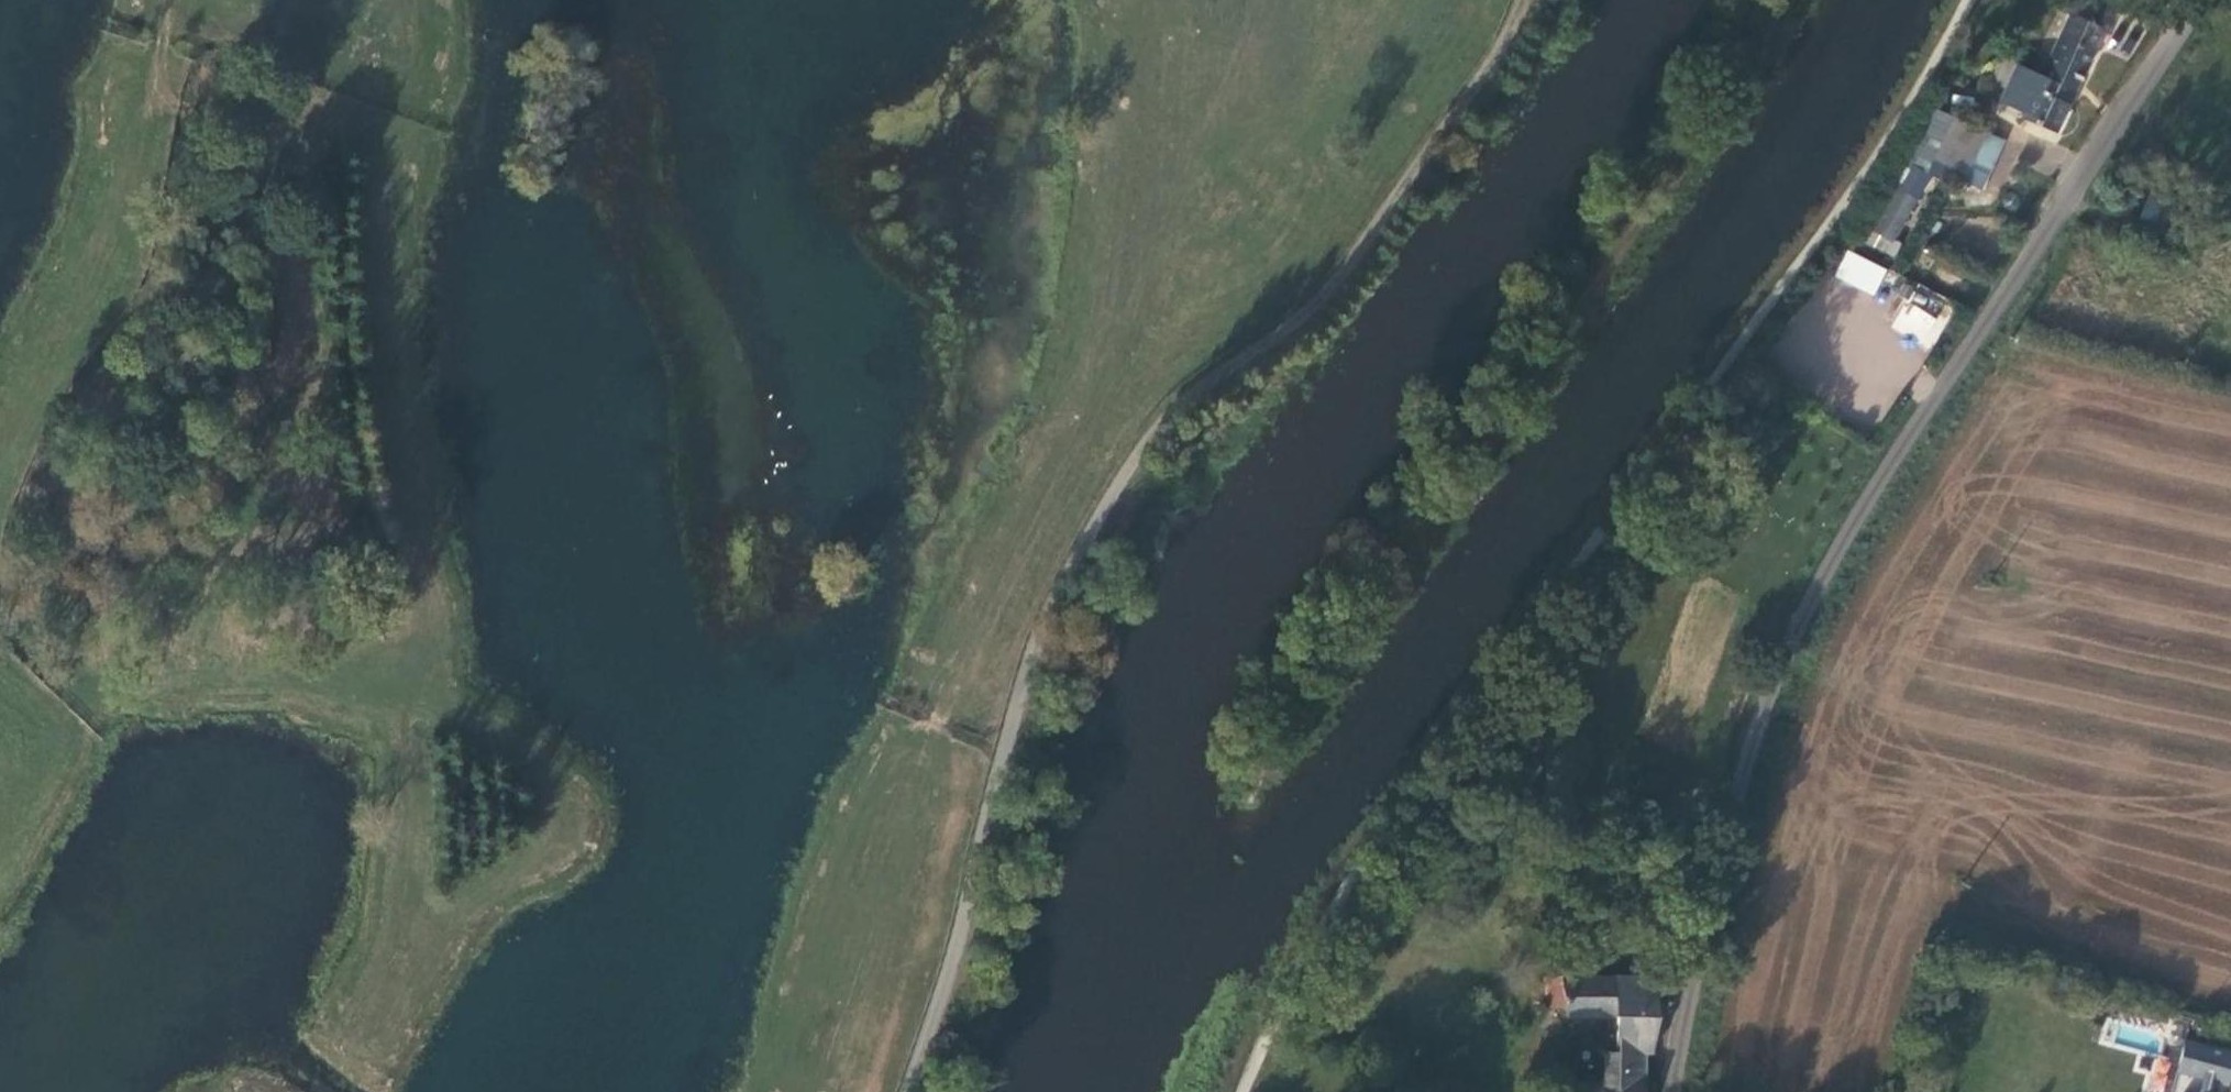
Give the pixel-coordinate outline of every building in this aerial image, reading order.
[(2055,133),(2103,32),(2108,34),(2121,7),(2107,0),(2068,0),(2062,12),(2069,15),(2041,75),(2018,65),(2001,103),(2023,114),(2021,118),(2055,133)] [(1962,181),(1983,190),(2003,141),(1951,119),(1934,160),(1965,172),(1962,181)] [(1886,182),(1863,220),(1894,239),(1917,201),(1886,182)] [(2137,226),(2161,236),(2167,223),(2178,228),(2186,210),(2165,197),(2151,192),(2137,226)] [(2019,203),(2019,201),(2018,198),(2017,196),(2015,194),(2012,193),(2009,193),(2007,194),(2005,196),(2003,198),(2003,201),(2003,203),(2004,206),(2006,208),(2008,209),(2011,210),(2013,209),(2016,208),(2018,206),(2019,203)] [(1894,239),(1863,220),(1854,236),(1894,257),(1902,243),(1894,239)] [(1833,277),(1874,295),(1887,268),(1846,249),(1833,277)] [(1932,342),(1953,302),(1939,295),(1917,335),(1932,342)] [(1548,1008),(1565,1007),(1561,976),(1544,977),(1548,1008)] [(1561,976),(1565,1007),(1565,1017),(1606,1016),(1605,1077),(1646,1077),(1645,1053),(1652,1053),(1658,1018),(1655,978),(1561,976)] [(2191,1033),(2184,1062),(2230,1072),(2230,1042),(2191,1033)] [(1605,1077),(1606,1082),(1561,1086),(1561,1091),(1646,1091),(1647,1077),(1646,1077),(1605,1077)]
